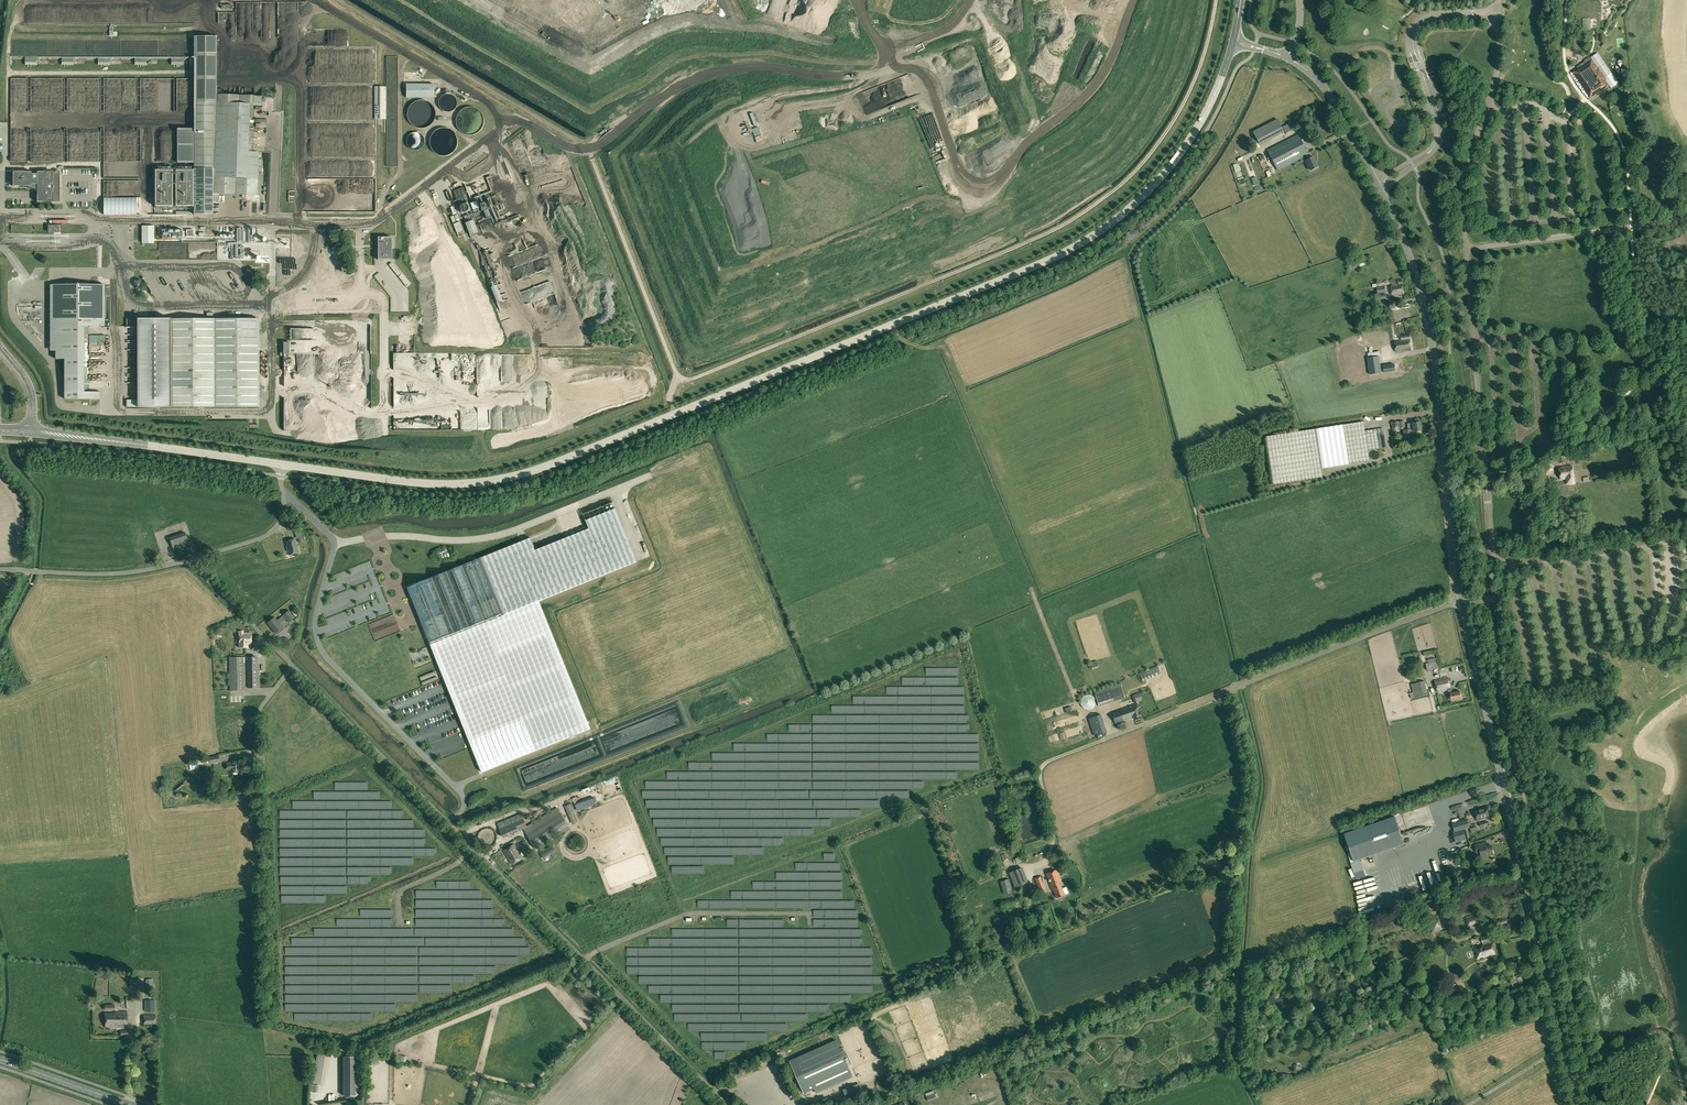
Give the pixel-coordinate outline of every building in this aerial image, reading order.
[(607,6),(609,6),(608,4),(600,6),(601,13),(608,11),(607,6)] [(565,20),(568,33),(572,33),(577,32),(578,32),(591,28),(590,28),(590,23),(588,23),(588,24),(583,10),(576,10),(575,10),(571,10),(565,12),(565,20)] [(583,34),(580,36),(583,41),(593,34),(591,32),(585,37),(583,34)] [(216,37),(194,36),(194,129),(177,129),(177,163),(194,163),(194,170),(175,170),(175,206),(194,206),(194,215),(213,215),(213,203),(218,203),(219,194),(257,195),(259,152),(252,151),(254,106),(261,106),(261,96),(217,94),(216,53),(216,37)] [(573,41),(578,47),(582,43),(578,38),(573,41)] [(1574,38),(1573,51),(1584,52),(1585,38),(1574,38)] [(563,53),(535,72),(538,76),(567,58),(563,53)] [(62,56),(62,65),(74,65),(74,56),(62,56)] [(25,65),(37,65),(37,57),(25,57),(25,65)] [(110,65),(110,57),(98,57),(98,65),(110,65)] [(135,65),(147,65),(147,57),(135,57),(135,65)] [(171,57),(171,65),(183,65),(183,57),(171,57)] [(612,58),(602,65),(606,70),(616,63),(612,58)] [(1588,63),(1583,66),(1576,71),(1593,95),(1600,90),(1608,85),(1592,62),(1588,64),(1588,63)] [(601,65),(596,69),(599,73),(604,69),(601,65)] [(1604,66),(1601,68),(1608,77),(1611,74),(1604,66)] [(620,86),(628,82),(626,78),(615,83),(617,88),(621,87),(620,86)] [(434,97),(434,84),(406,84),(406,97),(434,97)] [(375,119),(386,119),(386,87),(375,87),(375,119)] [(439,100),(438,102),(438,104),(439,106),(440,108),(441,109),(443,111),(444,111),(446,112),(448,112),(450,112),(452,111),(454,110),(455,108),(456,107),(457,105),(457,103),(457,101),(456,99),(455,97),(454,96),(452,95),(450,94),(448,94),(446,94),(444,94),(442,95),(441,97),(440,98),(439,100)] [(562,97),(568,105),(571,103),(565,95),(562,97)] [(407,111),(407,114),(407,117),(408,119),(409,121),(411,124),(412,125),(415,127),(417,128),(420,128),(422,128),(425,128),(427,127),(430,125),(432,124),(433,121),(434,119),(435,117),(435,114),(435,111),(434,109),(433,106),(432,104),(430,103),(427,101),(425,100),(422,100),(420,100),(417,100),(415,101),(412,103),(411,104),(409,106),(408,109),(407,111)] [(575,103),(568,108),(571,112),(578,108),(575,103)] [(456,118),(456,121),(456,124),(457,126),(458,128),(459,131),(461,132),(464,134),(466,135),(469,135),(471,135),(474,135),(476,134),(479,132),(481,131),(482,128),(483,126),(484,124),(484,121),(484,118),(483,116),(482,113),(481,111),(479,109),(476,108),(474,107),(471,107),(469,107),(466,107),(464,108),(461,109),(459,111),(458,113),(457,116),(456,118)] [(1253,132),(1259,144),(1283,131),(1277,119),(1253,132)] [(1283,126),(1286,132),(1294,128),(1291,122),(1283,126)] [(430,139),(429,142),(430,144),(430,147),(431,149),(433,151),(435,153),(437,154),(440,155),(442,156),(445,156),(448,155),(450,154),(452,153),(454,151),(456,149),(457,147),(458,144),(458,142),(458,139),(457,137),(456,134),(454,132),(452,130),(450,129),(448,128),(445,127),(442,127),(440,128),(437,129),(435,130),(433,132),(431,134),(430,137),(430,139)] [(421,134),(419,133),(417,132),(415,132),(413,132),(411,133),(410,134),(409,134),(408,135),(407,137),(406,139),(406,141),(406,143),(407,145),(408,146),(409,148),(410,149),(412,150),(414,150),(416,150),(418,150),(420,149),(422,148),(423,146),(424,145),(424,143),(424,141),(424,139),(423,137),(422,135),(421,134)] [(1318,167),(1313,157),(1310,158),(1308,155),(1308,154),(1298,135),(1267,150),(1277,170),(1304,156),(1307,160),(1306,161),(1311,170),(1318,167)] [(171,170),(155,170),(155,206),(171,206),(171,170)] [(32,186),(32,184),(33,184),(32,187),(35,187),(36,184),(37,184),(37,202),(60,202),(60,172),(37,171),(37,174),(32,174),(32,171),(13,171),(13,186),(32,186)] [(1249,192),(1253,190),(1249,181),(1245,182),(1249,192)] [(474,219),(465,221),(469,234),(478,231),(474,219)] [(142,226),(142,243),(154,243),(154,226),(142,226)] [(182,230),(162,230),(162,239),(182,239),(182,230)] [(378,237),(378,259),(392,259),(392,237),(378,237)] [(469,241),(465,242),(473,263),(476,262),(469,241)] [(479,256),(485,255),(487,266),(490,265),(488,250),(482,251),(482,249),(478,250),(479,256)] [(1348,265),(1349,270),(1370,263),(1368,259),(1348,265)] [(387,263),(396,274),(400,272),(390,261),(387,263)] [(1398,280),(1399,284),(1391,285),(1392,295),(1404,294),(1402,280),(1398,280)] [(56,359),(64,359),(64,399),(100,399),(100,392),(89,392),(89,326),(104,326),(104,284),(50,284),(50,351),(56,351),(56,359)] [(497,302),(503,299),(497,284),(491,286),(497,302)] [(1385,285),(1377,287),(1378,294),(1386,293),(1385,285)] [(142,400),(126,400),(126,407),(215,407),(259,407),(259,319),(215,319),(126,319),(126,326),(142,326),(142,400)] [(1401,338),(1393,339),(1393,344),(1398,343),(1399,349),(1411,347),(1410,339),(1401,340),(1401,338)] [(1369,349),(1370,353),(1368,353),(1368,356),(1380,355),(1380,351),(1373,352),(1372,348),(1369,349)] [(1370,373),(1381,371),(1379,355),(1368,356),(1370,373)] [(1384,371),(1395,370),(1394,363),(1383,364),(1384,371)] [(1411,429),(1411,432),(1413,431),(1421,431),(1421,430),(1422,430),(1421,427),(1420,427),(1420,422),(1419,422),(1419,419),(1415,419),(1415,422),(1412,423),(1407,424),(1408,430),(1411,429)] [(1316,429),(1267,437),(1275,485),(1324,477),(1322,468),(1369,461),(1368,450),(1386,448),(1383,428),(1365,431),(1364,421),(1316,429)] [(1399,429),(1405,429),(1404,421),(1401,421),(1392,422),(1393,432),(1400,431),(1399,429)] [(1412,439),(1411,432),(1411,429),(1408,430),(1403,430),(1404,439),(1412,439)] [(1375,460),(1376,459),(1378,458),(1378,457),(1379,456),(1379,455),(1379,454),(1378,452),(1377,452),(1376,451),(1374,451),(1373,451),(1372,452),(1371,453),(1370,454),(1370,456),(1371,457),(1371,458),(1373,459),(1374,459),(1375,460)] [(1568,454),(1558,456),(1559,464),(1569,462),(1568,454)] [(1561,479),(1566,479),(1566,484),(1574,483),(1572,466),(1559,467),(1561,479)] [(530,538),(407,587),(430,645),(482,772),(590,728),(539,601),(637,562),(627,537),(622,539),(619,531),(609,535),(601,514),(585,520),(589,529),(535,550),(532,544),(530,538)] [(139,523),(130,525),(136,547),(144,545),(139,523)] [(185,532),(169,537),(174,551),(189,546),(185,532)] [(286,541),(288,548),(287,549),(288,555),(299,552),(298,545),(297,546),(295,539),(286,541)] [(283,627),(279,623),(285,619),(288,623),(295,617),(289,610),(282,615),(283,616),(277,620),(274,617),(267,623),(276,633),(283,627)] [(251,644),(251,632),(243,632),(243,631),(239,631),(239,647),(248,647),(247,644),(251,644)] [(229,657),(230,691),(244,690),(244,666),(244,656),(229,657)] [(260,688),(259,665),(258,665),(257,656),(247,656),(247,666),(248,688),(260,688)] [(1099,668),(1097,661),(1091,663),(1093,669),(1099,668)] [(1427,671),(1440,668),(1438,661),(1426,663),(1427,671)] [(1159,670),(1157,666),(1155,667),(1145,671),(1139,674),(1141,679),(1147,677),(1148,677),(1159,671),(1159,670)] [(1452,693),(1452,692),(1448,677),(1435,680),(1437,692),(1448,689),(1449,693),(1447,693),(1448,697),(1451,696),(1452,700),(1461,698),(1459,691),(1452,693)] [(1411,684),(1414,697),(1427,694),(1424,681),(1411,684)] [(1095,695),(1099,706),(1125,697),(1122,687),(1095,695)] [(1083,708),(1085,709),(1086,710),(1088,710),(1090,710),(1092,709),(1093,708),(1095,706),(1095,705),(1096,703),(1096,701),(1095,699),(1094,698),(1093,696),(1092,695),(1090,695),(1088,694),(1086,695),(1084,695),(1083,696),(1082,698),(1081,700),(1080,701),(1080,703),(1081,705),(1082,707),(1083,708)] [(1133,717),(1134,718),(1140,716),(1137,708),(1139,707),(1138,704),(1136,704),(1112,713),(1116,723),(1118,727),(1123,725),(1121,721),(1133,717)] [(1101,715),(1089,719),(1094,736),(1106,732),(1101,715)] [(218,755),(208,757),(209,762),(209,763),(209,764),(219,762),(218,755)] [(209,762),(208,757),(205,758),(206,759),(189,763),(189,766),(192,765),(193,769),(199,768),(198,765),(209,763),(209,762)] [(240,773),(240,760),(231,760),(230,763),(226,763),(226,769),(230,769),(230,773),(240,773)] [(584,798),(599,794),(598,788),(589,790),(590,793),(583,794),(584,798)] [(578,821),(571,804),(565,806),(572,824),(578,821)] [(557,807),(526,826),(523,828),(523,829),(536,849),(570,828),(570,827),(560,811),(557,807)] [(1475,811),(1477,820),(1489,816),(1487,807),(1475,811)] [(1430,809),(1399,818),(1404,836),(1435,827),(1430,809)] [(523,828),(526,826),(521,813),(518,815),(497,823),(503,838),(519,831),(523,829),(523,828)] [(1354,861),(1404,844),(1395,816),(1345,834),(1354,861)] [(1455,832),(1463,829),(1469,827),(1467,819),(1452,824),(1455,832)] [(1466,839),(1463,829),(1455,832),(1453,832),(1456,842),(1466,839)] [(1475,845),(1477,853),(1480,852),(1482,858),(1493,855),(1491,846),(1483,848),(1482,843),(1475,845)] [(520,853),(523,851),(522,849),(519,851),(514,844),(504,851),(512,864),(523,858),(520,853)] [(551,846),(540,853),(544,859),(551,854),(554,858),(558,855),(551,846)] [(1015,887),(1028,883),(1022,867),(1009,872),(1015,887)] [(1053,891),(1054,891),(1057,898),(1065,895),(1062,886),(1063,886),(1057,870),(1046,874),(1053,891)] [(1040,876),(1034,878),(1041,895),(1047,893),(1040,876)] [(1004,894),(1012,892),(1009,879),(1001,882),(1004,894)] [(1376,886),(1365,890),(1367,895),(1381,890),(1378,882),(1375,883),(1376,886)] [(1406,884),(1391,889),(1393,893),(1407,889),(1406,884)] [(1472,926),(1471,926),(1482,922),(1480,914),(1465,918),(1467,927),(1472,926)] [(1442,930),(1441,926),(1435,928),(1432,921),(1439,919),(1438,915),(1428,918),(1432,932),(1442,930)] [(1435,928),(1441,926),(1442,926),(1440,919),(1439,919),(1432,921),(1435,928)] [(1481,937),(1483,944),(1474,947),(1475,951),(1477,951),(1478,955),(1476,955),(1477,959),(1495,954),(1492,942),(1491,943),(1490,941),(1491,941),(1490,935),(1481,937)] [(1017,947),(1030,943),(1027,936),(1015,940),(1017,947)] [(141,978),(130,978),(129,988),(141,989),(141,978)] [(145,1000),(145,1012),(156,1012),(156,1000),(145,1000)] [(114,1012),(114,1013),(105,1013),(105,1027),(127,1026),(127,1011),(114,1012)] [(143,1015),(143,1026),(156,1026),(156,1015),(143,1015)] [(840,1049),(836,1040),(789,1061),(804,1093),(814,1089),(814,1090),(815,1090),(816,1092),(852,1076),(843,1056),(846,1055),(842,1047),(840,1049)] [(316,1049),(311,1081),(319,1083),(324,1050),(316,1049)] [(356,1057),(343,1057),(343,1095),(356,1095),(356,1057)] [(310,1091),(318,1093),(319,1085),(311,1084),(310,1091)] [(859,1092),(856,1085),(856,1084),(842,1089),(846,1098),(859,1093),(859,1092)]
